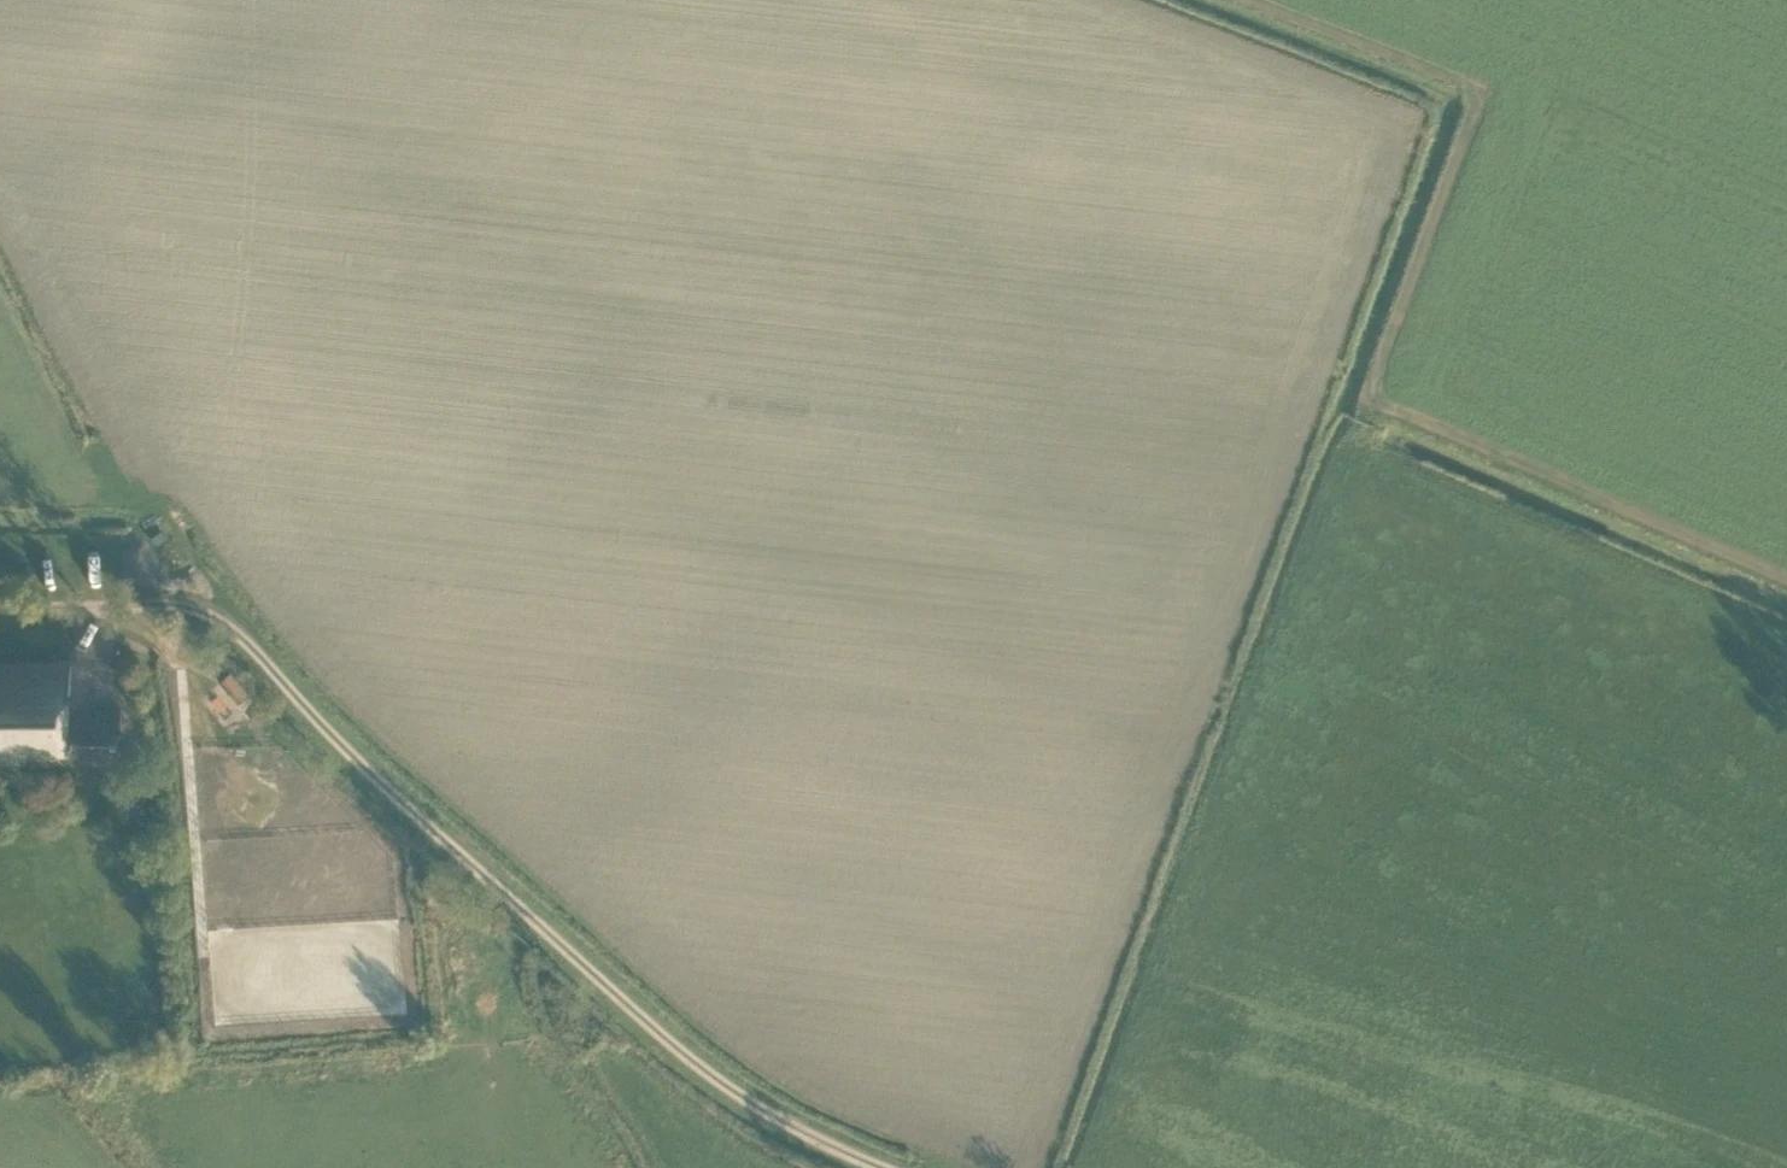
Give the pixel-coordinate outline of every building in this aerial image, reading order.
[(122,757),(121,701),(66,700),(66,662),(0,663),(0,760),(122,757)] [(229,692),(238,703),(249,693),(240,682),(231,690),(229,692)]
